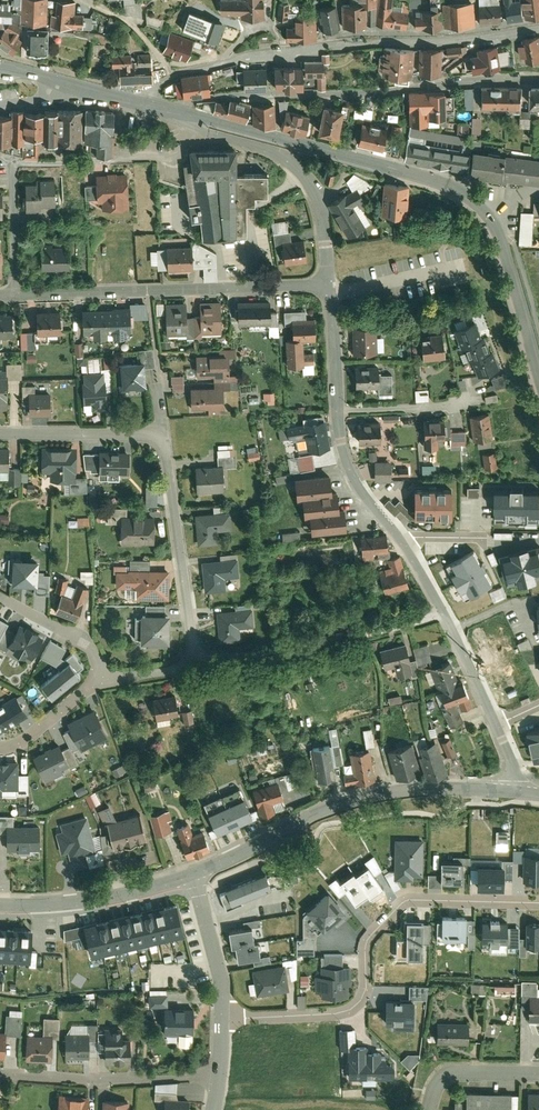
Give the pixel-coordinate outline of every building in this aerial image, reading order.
[(20,4),(19,18),(46,20),(46,12),(47,0),(20,0),(20,4)] [(49,22),(74,23),(73,26),(80,26),(80,23),(91,24),(92,13),(82,12),(82,10),(73,10),(74,0),(55,0),(55,9),(50,8),(50,13),(49,20),(49,22)] [(125,10),(141,13),(141,9),(140,0),(124,0),(125,10)] [(263,0),(219,0),(219,11),(239,11),(239,16),(264,16),(263,0)] [(276,15),(287,16),(288,0),(277,0),(276,15)] [(318,2),(320,11),(315,12),(315,27),(339,22),(335,0),(329,0),(318,2)] [(342,23),(366,21),(366,18),(365,0),(341,0),(342,23)] [(366,18),(374,18),(376,0),(365,0),(366,18)] [(402,22),(404,5),(386,3),(387,0),(376,0),(374,18),(402,22)] [(410,21),(438,20),(437,1),(433,1),(433,0),(425,0),(425,1),(413,2),(413,9),(409,9),(410,21)] [(438,20),(470,18),(469,0),(437,0),(437,1),(438,20)] [(475,16),(496,15),(496,0),(474,0),(475,16)] [(502,15),(523,13),(521,0),(500,0),(502,15)] [(526,12),(538,11),(538,0),(525,0),(526,12)] [(20,4),(0,1),(0,2),(0,15),(19,18),(20,4)] [(183,26),(219,34),(223,14),(187,6),(183,26)] [(286,23),(286,38),(316,38),(315,27),(315,12),(294,12),(294,23),(286,23)] [(6,19),(0,29),(0,43),(11,51),(22,38),(16,34),(20,28),(21,21),(6,19)] [(48,24),(25,24),(25,48),(48,47),(48,42),(56,42),(56,31),(48,31),(48,24)] [(168,29),(158,26),(155,37),(164,40),(168,29)] [(193,37),(169,28),(161,50),(186,58),(193,37)] [(521,31),(521,34),(518,35),(520,51),(523,50),(524,54),(538,52),(538,29),(521,31)] [(457,39),(443,40),(443,51),(458,50),(457,39)] [(465,50),(468,66),(497,62),(493,39),(474,42),(475,48),(465,50)] [(378,64),(377,70),(389,71),(388,76),(404,77),(404,72),(407,72),(408,70),(414,68),(414,43),(380,40),(379,50),(374,50),(373,64),(378,64)] [(437,42),(415,41),(414,43),(414,68),(437,68),(437,42)] [(89,47),(89,56),(103,56),(103,47),(89,47)] [(338,52),(338,59),(339,71),(348,71),(347,48),(338,48),(338,52)] [(138,81),(152,80),(158,77),(158,65),(150,66),(150,49),(136,49),(136,52),(131,52),(131,51),(110,52),(110,73),(118,73),(118,84),(138,83),(138,81)] [(324,60),(338,59),(338,52),(335,52),(335,50),(321,52),(322,56),(304,56),(304,64),(303,73),(323,73),(324,60)] [(235,62),(210,70),(212,76),(235,69),(235,66),(235,62)] [(274,63),(274,87),(303,87),(303,73),(304,64),(274,63)] [(235,81),(243,81),(243,90),(266,89),(266,64),(243,64),(243,66),(235,66),(235,69),(235,81)] [(208,71),(180,74),(183,97),(211,94),(208,71)] [(528,78),(527,101),(538,101),(538,78),(528,78)] [(521,82),(478,81),(478,104),(521,104),(521,82)] [(470,82),(459,83),(460,105),(471,105),(470,82)] [(440,85),(404,86),(406,118),(424,117),(424,112),(441,111),(440,85)] [(200,110),(245,121),(249,106),(227,100),(226,104),(215,101),(214,105),(202,102),(200,110)] [(322,100),(315,129),(333,133),(337,112),(343,114),(346,101),(338,100),(337,103),(322,100)] [(274,104),(252,105),(253,123),(274,123),(274,104)] [(529,106),(520,106),(519,122),(529,122),(529,106)] [(81,107),(58,108),(59,138),(59,140),(81,140),(81,122),(81,107)] [(81,122),(85,122),(85,131),(85,138),(90,138),(90,142),(95,142),(95,156),(112,156),(112,132),(114,132),(115,108),(86,107),(81,107),(81,122)] [(285,107),(280,128),(303,133),(308,112),(285,107)] [(24,108),(11,108),(11,112),(11,140),(24,140),(24,136),(24,110),(24,108)] [(58,108),(45,108),(45,110),(45,136),(45,138),(59,138),(58,108)] [(471,109),(472,126),(481,125),(480,109),(471,109)] [(45,110),(24,110),(24,136),(45,136),(45,110)] [(11,112),(0,113),(0,141),(11,140),(11,112)] [(531,114),(528,135),(538,137),(538,134),(538,115),(531,114)] [(357,119),(353,142),(379,146),(379,142),(385,143),(388,130),(382,129),(383,123),(357,119)] [(405,120),(399,158),(464,167),(466,150),(458,149),(461,129),(405,120)] [(465,170),(538,180),(538,155),(504,150),(505,147),(469,142),(465,170)] [(234,150),(187,151),(188,164),(183,165),(189,223),(200,222),(202,241),(244,237),(245,206),(253,206),(253,198),(265,198),(265,176),(235,177),(234,150)] [(321,167),(319,177),(328,179),(331,169),(321,167)] [(128,171),(95,173),(96,183),(83,184),(84,198),(97,198),(97,208),(130,206),(128,171)] [(348,189),(324,203),(343,236),(366,222),(359,210),(365,206),(357,192),(371,185),(351,173),(343,181),(348,189)] [(36,181),(25,181),(26,210),(42,209),(41,205),(56,204),(54,178),(35,179),(36,181)] [(404,183),(380,181),(377,212),(401,215),(404,183)] [(530,242),(531,210),(518,209),(517,242),(530,242)] [(282,249),(285,266),(307,262),(304,239),(291,241),(290,232),(274,234),(276,250),(282,249)] [(190,241),(190,245),(167,246),(168,274),(193,273),(193,267),(202,266),(203,282),(217,282),(216,254),(206,249),(192,241),(190,241)] [(41,246),(41,270),(69,270),(69,246),(41,246)] [(269,300),(237,301),(238,323),(263,323),(270,323),(270,313),(269,300)] [(165,312),(164,301),(156,301),(157,312),(165,312)] [(200,316),(200,332),(221,331),(220,301),(199,302),(200,316)] [(186,303),(166,304),(167,335),(187,334),(187,316),(186,303)] [(130,308),(82,309),(83,333),(93,332),(93,336),(107,336),(107,332),(113,332),(113,336),(127,335),(127,331),(131,331),(130,308)] [(284,324),(292,324),(292,319),(305,319),(305,310),(283,311),(284,324)] [(59,311),(37,311),(37,334),(60,334),(59,311)] [(0,313),(0,337),(13,336),(12,314),(3,314),(3,313),(0,313)] [(278,313),(270,313),(270,323),(263,323),(263,325),(278,325),(278,313)] [(313,339),(312,318),(305,319),(292,319),(292,324),(293,339),(300,338),(300,339),(313,339)] [(472,320),(453,326),(459,344),(463,342),(478,338),(472,320)] [(375,327),(353,328),(354,354),(376,353),(375,327)] [(420,360),(442,358),(439,332),(426,333),(426,336),(418,336),(420,360)] [(34,333),(19,334),(20,350),(34,350),(34,333)] [(478,338),(463,342),(469,360),(474,359),(488,355),(482,337),(478,338)] [(300,339),(300,338),(293,339),(285,339),(286,365),(302,365),(301,362),(311,361),(311,352),(304,353),(301,348),(300,339)] [(83,354),(82,343),(73,344),(74,355),(83,354)] [(136,351),(137,364),(143,364),(144,367),(154,367),(152,350),(136,351)] [(488,355),(474,359),(479,376),(497,371),(492,353),(488,355)] [(213,377),(213,382),(227,382),(234,382),(233,373),(227,373),(227,354),(196,355),(196,377),(213,377)] [(35,355),(26,355),(26,363),(35,363),(35,355)] [(6,375),(6,379),(21,379),(21,364),(5,364),(5,375),(6,375)] [(137,364),(117,365),(119,391),(145,389),(144,367),(143,364),(137,364)] [(374,364),(351,365),(352,387),(375,386),(375,374),(374,364)] [(196,375),(196,366),(187,366),(187,375),(196,375)] [(106,409),(104,373),(82,374),(83,384),(81,384),(83,405),(91,404),(92,410),(106,409)] [(184,373),(172,374),(172,389),(184,389),(184,373)] [(388,373),(375,374),(375,386),(375,393),(388,392),(388,373)] [(503,373),(490,379),(495,389),(507,383),(503,373)] [(22,405),(29,405),(28,393),(34,393),(34,386),(21,386),(22,405)] [(214,388),(190,389),(191,409),(220,408),(219,388),(214,388)] [(416,388),(416,399),(429,399),(428,388),(416,388)] [(271,401),(270,392),(260,393),(261,402),(271,401)] [(50,415),(49,393),(34,393),(28,393),(29,405),(29,415),(50,415)] [(299,417),(300,423),(320,419),(319,413),(299,417)] [(490,439),(486,416),(471,418),(474,441),(490,439)] [(327,445),(321,418),(320,419),(300,423),(274,428),(277,440),(302,435),(305,450),(327,445)] [(440,419),(420,419),(420,448),(435,447),(435,439),(441,439),(441,437),(440,420),(440,419)] [(355,442),(376,441),(375,421),(354,421),(355,442)] [(462,431),(447,431),(447,437),(447,443),(459,442),(460,457),(466,457),(462,431)] [(0,447),(0,470),(8,470),(8,469),(8,446),(0,447)] [(248,447),(249,459),(258,458),(258,446),(248,447)] [(43,449),(43,474),(49,474),(74,473),(74,448),(43,449)] [(213,450),(214,466),(219,465),(219,468),(231,468),(230,456),(226,456),(225,449),(213,450)] [(127,451),(98,451),(98,454),(98,472),(98,477),(101,480),(119,479),(121,477),(121,474),(127,474),(127,451)] [(312,469),(308,451),(293,455),(297,472),(312,469)] [(496,468),(493,452),(482,454),(484,470),(496,468)] [(89,473),(98,472),(98,454),(83,455),(83,468),(89,468),(89,473)] [(390,464),(376,465),(376,482),(391,481),(390,464)] [(214,466),(192,467),(193,492),(221,490),(219,468),(219,465),(214,466)] [(20,469),(8,469),(8,470),(8,484),(20,483),(20,469)] [(398,469),(398,477),(407,477),(407,469),(398,469)] [(292,472),(272,476),(273,484),(284,482),(285,492),(291,491),(290,477),(293,477),(292,472)] [(74,473),(49,474),(49,481),(52,483),(68,482),(74,482),(74,478),(74,473)] [(327,490),(325,473),(293,477),(290,477),(291,491),(292,497),(297,496),(300,516),(306,516),(307,533),(342,529),(340,507),(334,508),(332,490),(327,490)] [(85,477),(74,478),(74,482),(68,482),(69,493),(85,492),(85,477)] [(468,486),(467,495),(479,495),(479,486),(468,486)] [(452,489),(414,490),(415,520),(453,519),(452,489)] [(496,492),(496,521),(538,521),(538,492),(496,492)] [(53,501),(47,494),(39,501),(45,508),(53,501)] [(398,500),(395,503),(389,498),(384,503),(396,514),(403,505),(398,500)] [(211,513),(194,515),(198,546),(216,544),(214,531),(230,530),(227,511),(226,511),(225,507),(210,508),(211,513)] [(107,526),(121,525),(121,517),(127,517),(127,508),(107,508),(107,511),(104,511),(104,523),(107,523),(107,526)] [(154,544),(153,517),(127,517),(121,517),(121,525),(121,546),(140,546),(140,544),(154,544)] [(89,519),(76,519),(77,527),(89,527),(89,519)] [(297,539),(296,531),(278,533),(279,542),(297,539)] [(384,551),(382,534),(358,536),(360,558),(369,557),(369,553),(384,551)] [(491,586),(473,551),(449,564),(455,577),(453,579),(461,595),(464,593),(466,598),(491,586)] [(504,560),(509,586),(520,583),(521,590),(538,586),(536,580),(538,579),(538,552),(504,560)] [(219,561),(201,563),(204,594),(225,591),(224,579),(237,578),(235,559),(233,559),(232,554),(219,556),(219,561)] [(405,586),(396,556),(385,559),(387,568),(376,572),(382,593),(391,590),(405,586)] [(8,560),(7,573),(11,574),(10,587),(33,587),(36,587),(36,573),(36,563),(20,563),(20,560),(8,560)] [(130,571),(150,571),(150,560),(130,561),(130,571)] [(169,601),(168,571),(150,571),(130,571),(128,571),(128,572),(126,572),(126,566),(114,566),(114,574),(116,574),(116,589),(137,589),(137,601),(169,601)] [(94,584),(94,571),(81,571),(81,579),(86,579),(86,584),(94,584)] [(42,573),(36,573),(36,587),(33,587),(33,596),(48,596),(49,576),(42,576),(42,573)] [(60,577),(57,589),(65,591),(68,579),(60,577)] [(495,600),(507,595),(503,585),(491,590),(495,600)] [(88,589),(78,586),(73,599),(63,596),(57,613),(77,620),(88,589)] [(393,597),(391,590),(382,593),(378,594),(380,601),(393,597)] [(251,610),(249,610),(249,605),(234,606),(234,611),(216,613),(218,645),(240,643),(239,628),(252,627),(251,610)] [(145,607),(145,615),(165,615),(165,606),(145,607)] [(170,644),(170,615),(165,615),(145,615),(141,615),(141,619),(135,619),(135,640),(141,640),(141,644),(146,644),(146,649),(168,648),(168,644),(170,644)] [(43,639),(18,625),(14,634),(6,648),(31,661),(43,639)] [(14,634),(4,629),(0,638),(0,650),(4,652),(6,648),(14,634)] [(499,674),(510,669),(493,634),(472,644),(482,666),(493,661),(499,674)] [(49,641),(40,658),(56,667),(59,671),(66,665),(63,661),(60,659),(65,650),(49,641)] [(406,661),(401,644),(377,650),(382,668),(391,666),(394,677),(409,673),(406,661)] [(412,659),(414,665),(428,661),(424,644),(409,648),(412,659)] [(83,668),(72,654),(63,661),(66,665),(59,671),(40,686),(50,700),(79,678),(76,674),(83,668)] [(412,659),(406,661),(409,673),(409,675),(416,674),(414,665),(412,659)] [(471,707),(460,682),(457,683),(448,661),(425,670),(441,707),(438,708),(446,727),(460,721),(457,713),(471,707)] [(399,700),(397,694),(387,698),(390,704),(399,700)] [(179,717),(176,695),(153,699),(157,720),(179,717)] [(14,698),(0,707),(0,732),(25,714),(14,698)] [(110,735),(97,709),(70,722),(73,728),(82,745),(83,748),(110,735)] [(193,711),(182,713),(183,724),(195,722),(193,711)] [(376,745),(373,726),(364,728),(367,746),(376,745)] [(82,745),(73,728),(65,732),(74,749),(82,745)] [(528,732),(536,763),(538,763),(538,729),(528,732)] [(426,735),(415,738),(426,780),(448,774),(439,740),(428,743),(426,735)] [(449,739),(442,742),(448,756),(457,753),(454,744),(451,745),(449,739)] [(311,748),(318,781),(331,778),(329,767),(345,764),(341,742),(311,748)] [(412,743),(389,749),(397,778),(420,771),(412,743)] [(62,744),(36,757),(47,779),(65,771),(63,767),(71,763),(62,744)] [(378,777),(373,748),(352,751),(355,770),(344,772),(346,783),(378,777)] [(0,760),(0,794),(5,794),(5,787),(19,787),(21,787),(21,773),(21,760),(0,760)] [(123,764),(113,769),(116,776),(126,770),(123,764)] [(279,779),(283,791),(302,785),(297,769),(276,776),(277,780),(279,779)] [(30,773),(21,773),(21,787),(19,787),(19,792),(30,792),(30,773)] [(277,780),(252,788),(261,816),(276,811),(273,803),(285,799),(283,791),(279,779),(277,780)] [(327,794),(338,790),(335,783),(324,787),(327,794)] [(253,817),(240,788),(206,804),(219,832),(253,817)] [(97,791),(87,794),(90,806),(100,803),(97,791)] [(141,812),(109,821),(116,846),(148,837),(141,812)] [(166,812),(151,816),(156,834),(171,830),(166,812)] [(14,826),(14,816),(0,816),(0,831),(8,831),(8,826),(14,826)] [(62,831),(57,832),(61,851),(68,849),(71,856),(95,850),(86,817),(62,824),(62,831)] [(189,825),(176,830),(187,860),(211,851),(204,832),(193,836),(189,825)] [(8,831),(8,848),(41,847),(41,826),(14,826),(8,826),(8,831)] [(508,841),(508,829),(497,829),(496,841),(508,841)] [(101,834),(93,836),(97,849),(105,847),(101,834)] [(395,870),(395,880),(396,880),(412,880),(412,877),(422,877),(422,841),(395,841),(395,870)] [(525,878),(538,878),(538,854),(525,854),(525,878)] [(502,861),(502,869),(501,881),(512,881),(512,861),(502,861)] [(264,864),(226,880),(230,891),(235,902),(241,899),(273,886),(264,864)] [(461,885),(461,864),(440,864),(440,875),(440,885),(461,885)] [(370,896),(383,887),(368,865),(355,875),(368,894),(370,896)] [(502,869),(477,869),(477,890),(501,891),(501,881),(502,869)] [(395,880),(395,870),(383,875),(393,892),(401,888),(396,880),(395,880)] [(355,903),(368,894),(355,875),(353,872),(340,882),(355,903)] [(440,885),(440,875),(428,875),(428,888),(440,887),(440,885)] [(235,902),(230,891),(221,895),(227,909),(243,902),(241,899),(235,902)] [(345,914),(328,892),(305,911),(321,931),(322,933),(345,914)] [(185,938),(177,907),(166,910),(174,941),(185,938)] [(174,941),(166,910),(155,913),(163,943),(174,941)] [(321,931),(305,911),(302,913),(302,940),(295,940),(296,955),(314,955),(314,940),(321,931)] [(163,943),(155,913),(144,916),(152,946),(163,943)] [(152,946),(144,916),(133,919),(141,949),(152,946)] [(464,918),(441,918),(441,922),(436,922),(436,944),(449,943),(449,940),(464,940),(464,920),(464,918)] [(141,949),(133,919),(122,922),(130,952),(141,949)] [(474,920),(464,920),(464,940),(464,948),(474,948),(474,920)] [(506,921),(481,921),(481,944),(506,944),(506,927),(506,921)] [(130,952),(122,922),(111,925),(119,955),(130,952)] [(526,922),(526,938),(527,949),(538,949),(538,922),(526,922)] [(429,923),(405,923),(405,940),(395,940),(395,958),(406,958),(406,961),(423,961),(423,944),(429,944),(429,923)] [(1,924),(0,938),(0,957),(11,957),(13,924),(1,924)] [(24,925),(13,924),(11,957),(23,958),(24,925)] [(35,925),(24,925),(23,958),(34,958),(35,925)] [(119,955),(111,925),(100,928),(108,958),(119,955)] [(253,926),(230,930),(232,945),(237,945),(239,957),(262,954),(259,939),(255,940),(253,926)] [(519,927),(506,927),(506,944),(506,947),(519,947),(519,938),(519,927)] [(108,958),(100,928),(89,931),(97,961),(108,958)] [(324,968),(342,968),(341,953),(324,954),(324,968)] [(283,965),(285,981),(296,979),(295,959),(282,961),(283,965)] [(283,965),(252,971),(256,995),(287,990),(285,981),(283,965)] [(324,968),(320,968),(320,979),(315,979),(315,995),(321,995),(321,1001),(348,1000),(348,988),(349,987),(349,968),(342,968),(324,968)] [(527,996),(533,996),(533,981),(518,980),(518,994),(527,994),(527,996)] [(471,984),(471,993),(483,993),(483,984),(471,984)] [(493,985),(493,995),(514,995),(514,985),(493,985)] [(409,987),(409,1001),(413,1001),(427,1001),(427,987),(409,987)] [(150,991),(150,1007),(166,1007),(165,991),(150,991)] [(526,1022),(538,1022),(538,996),(533,996),(527,996),(526,1022)] [(385,1001),(385,1025),(392,1025),(392,1030),(413,1029),(413,1001),(409,1001),(385,1001)] [(193,1009),(165,1009),(165,1034),(177,1035),(192,1035),(193,1009)] [(5,1033),(5,1035),(19,1036),(21,1011),(9,1010),(9,1016),(5,1016),(4,1033),(5,1033)] [(43,1019),(42,1036),(53,1037),(53,1040),(58,1040),(59,1019),(43,1019)] [(433,1043),(464,1044),(465,1021),(433,1021),(433,1043)] [(66,1055),(66,1059),(89,1059),(89,1041),(96,1041),(96,1031),(96,1025),(71,1025),(66,1035),(66,1039),(62,1039),(62,1055),(66,1055)] [(104,1031),(104,1052),(104,1065),(130,1065),(130,1040),(128,1040),(128,1037),(124,1037),(124,1034),(121,1034),(121,1028),(104,1029),(104,1031)] [(348,1047),(354,1047),(354,1028),(339,1028),(340,1051),(348,1051),(348,1047)] [(104,1031),(96,1031),(96,1041),(96,1052),(104,1052),(104,1031)] [(192,1035),(177,1035),(177,1047),(192,1047),(192,1035)] [(25,1036),(25,1061),(52,1062),(53,1040),(53,1037),(42,1036),(25,1036)] [(354,1047),(348,1047),(348,1051),(348,1078),(365,1078),(365,1072),(375,1072),(375,1078),(391,1078),(397,1075),(396,1063),(391,1059),(384,1060),(384,1054),(378,1054),(378,1052),(366,1052),(366,1047),(354,1047)] [(410,1048),(401,1059),(410,1067),(419,1056),(410,1048)] [(164,1102),(165,1099),(176,1100),(177,1085),(155,1083),(154,1101),(164,1102)] [(511,1096),(511,1093),(466,1092),(466,1101),(455,1101),(454,1109),(511,1109),(511,1096)] [(524,1092),(524,1109),(538,1109),(538,1092),(524,1092)] [(89,1097),(57,1094),(56,1109),(88,1109),(89,1097)] [(165,1099),(164,1102),(164,1109),(189,1109),(189,1101),(176,1100),(165,1099)] [(102,1101),(102,1109),(128,1109),(128,1102),(102,1101)]
